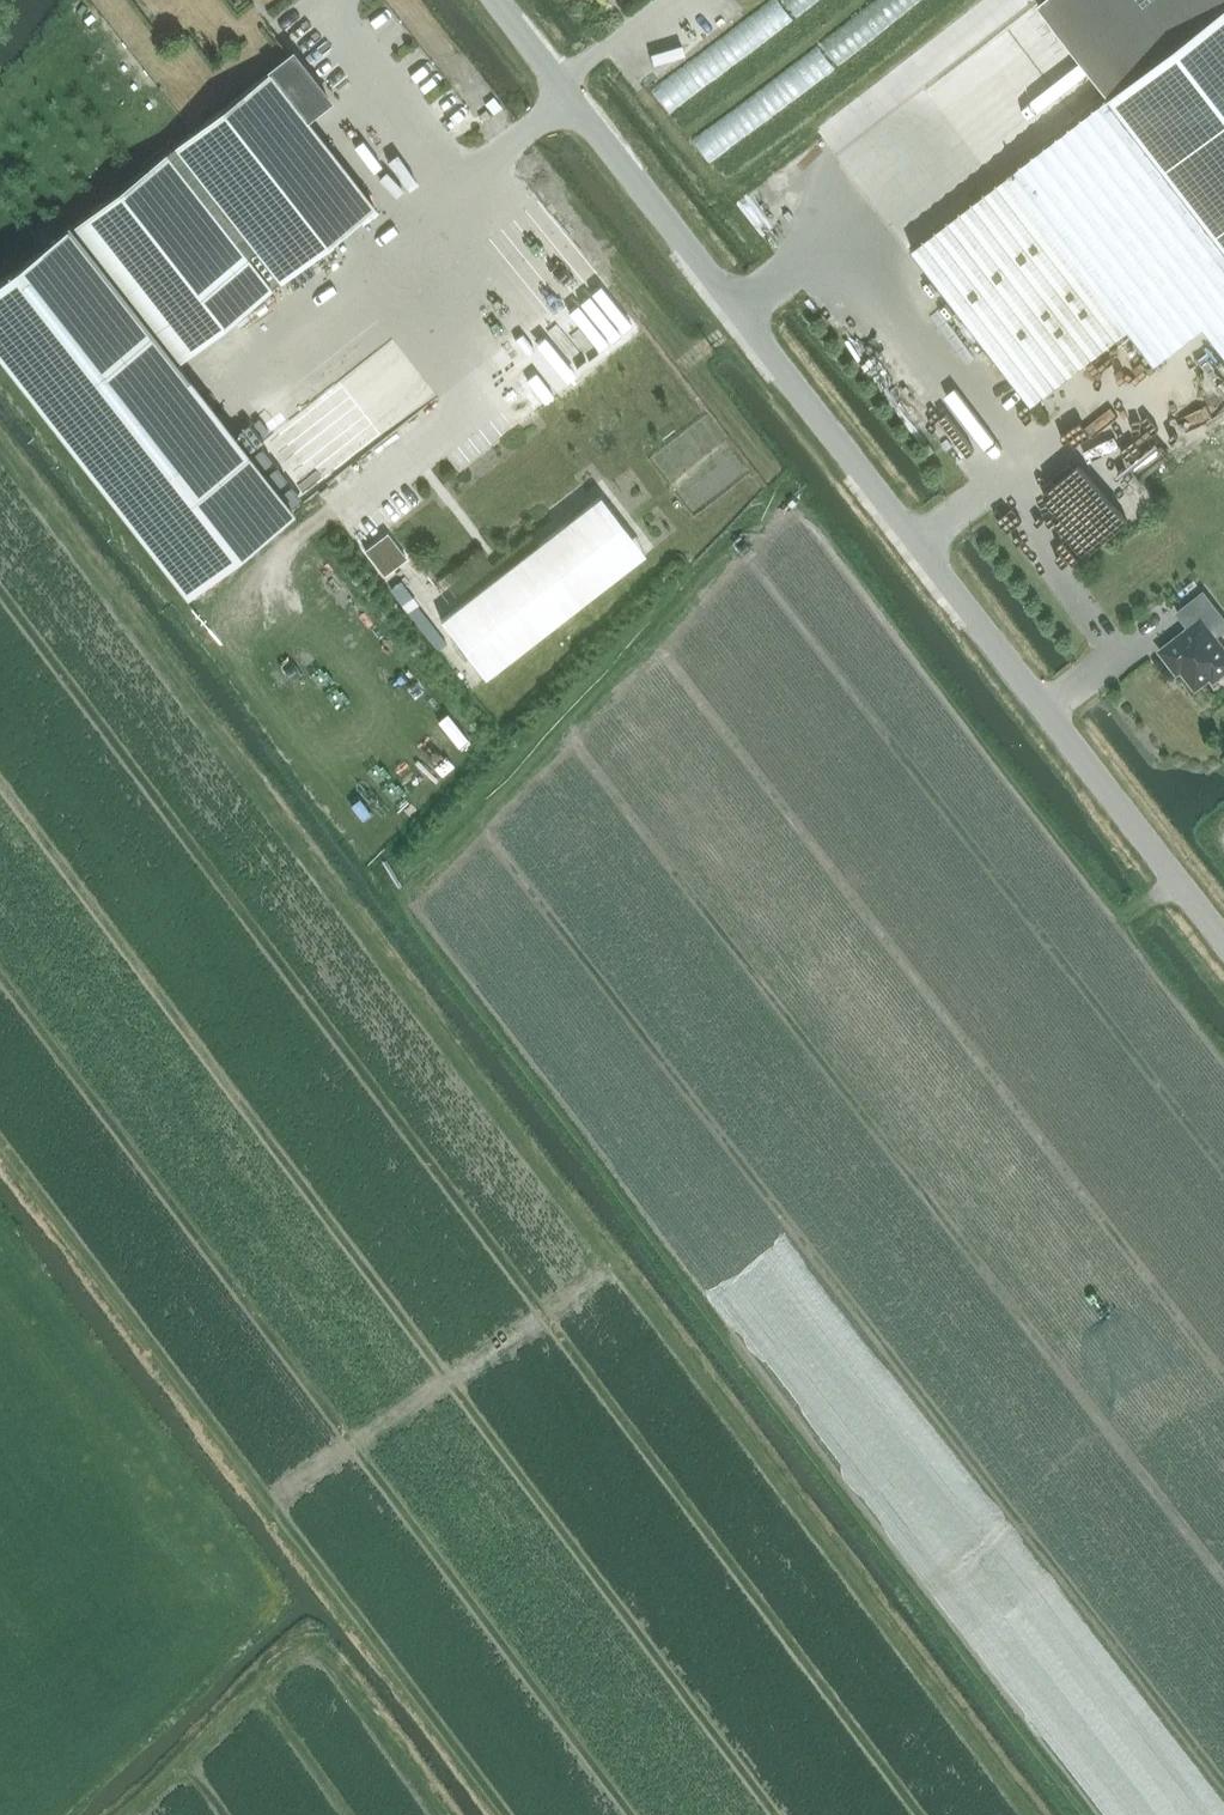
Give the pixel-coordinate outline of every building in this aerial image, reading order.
[(651,89),(671,114),(818,0),(766,0),(651,89)] [(693,141),(711,164),(922,0),(873,0),(693,141)] [(912,250),(1033,404),(1129,330),(1155,363),(1204,326),(1223,352),(1223,48),(1205,23),(912,250)] [(0,282),(0,355),(186,594),(293,510),(247,453),(264,440),(249,421),(233,434),(189,379),(190,378),(178,362),(375,207),(306,119),(329,100),(293,53),(0,282)] [(286,315),(305,297),(296,288),(278,306),(286,315)] [(225,336),(192,359),(200,369),(232,346),(225,336)] [(1164,448),(1223,411),(1223,368),(1164,405),(1150,381),(1138,388),(1147,403),(1139,408),(1164,448)] [(1137,513),(1149,503),(1138,490),(1126,501),(1137,513)] [(600,496),(441,620),(486,677),(633,562),(615,539),(604,548),(595,537),(619,519),(600,496)] [(1178,671),(1181,668),(1196,687),(1211,675),(1214,679),(1223,672),(1223,649),(1215,637),(1223,630),(1223,617),(1204,592),(1177,612),(1190,628),(1162,650),(1178,671)]
